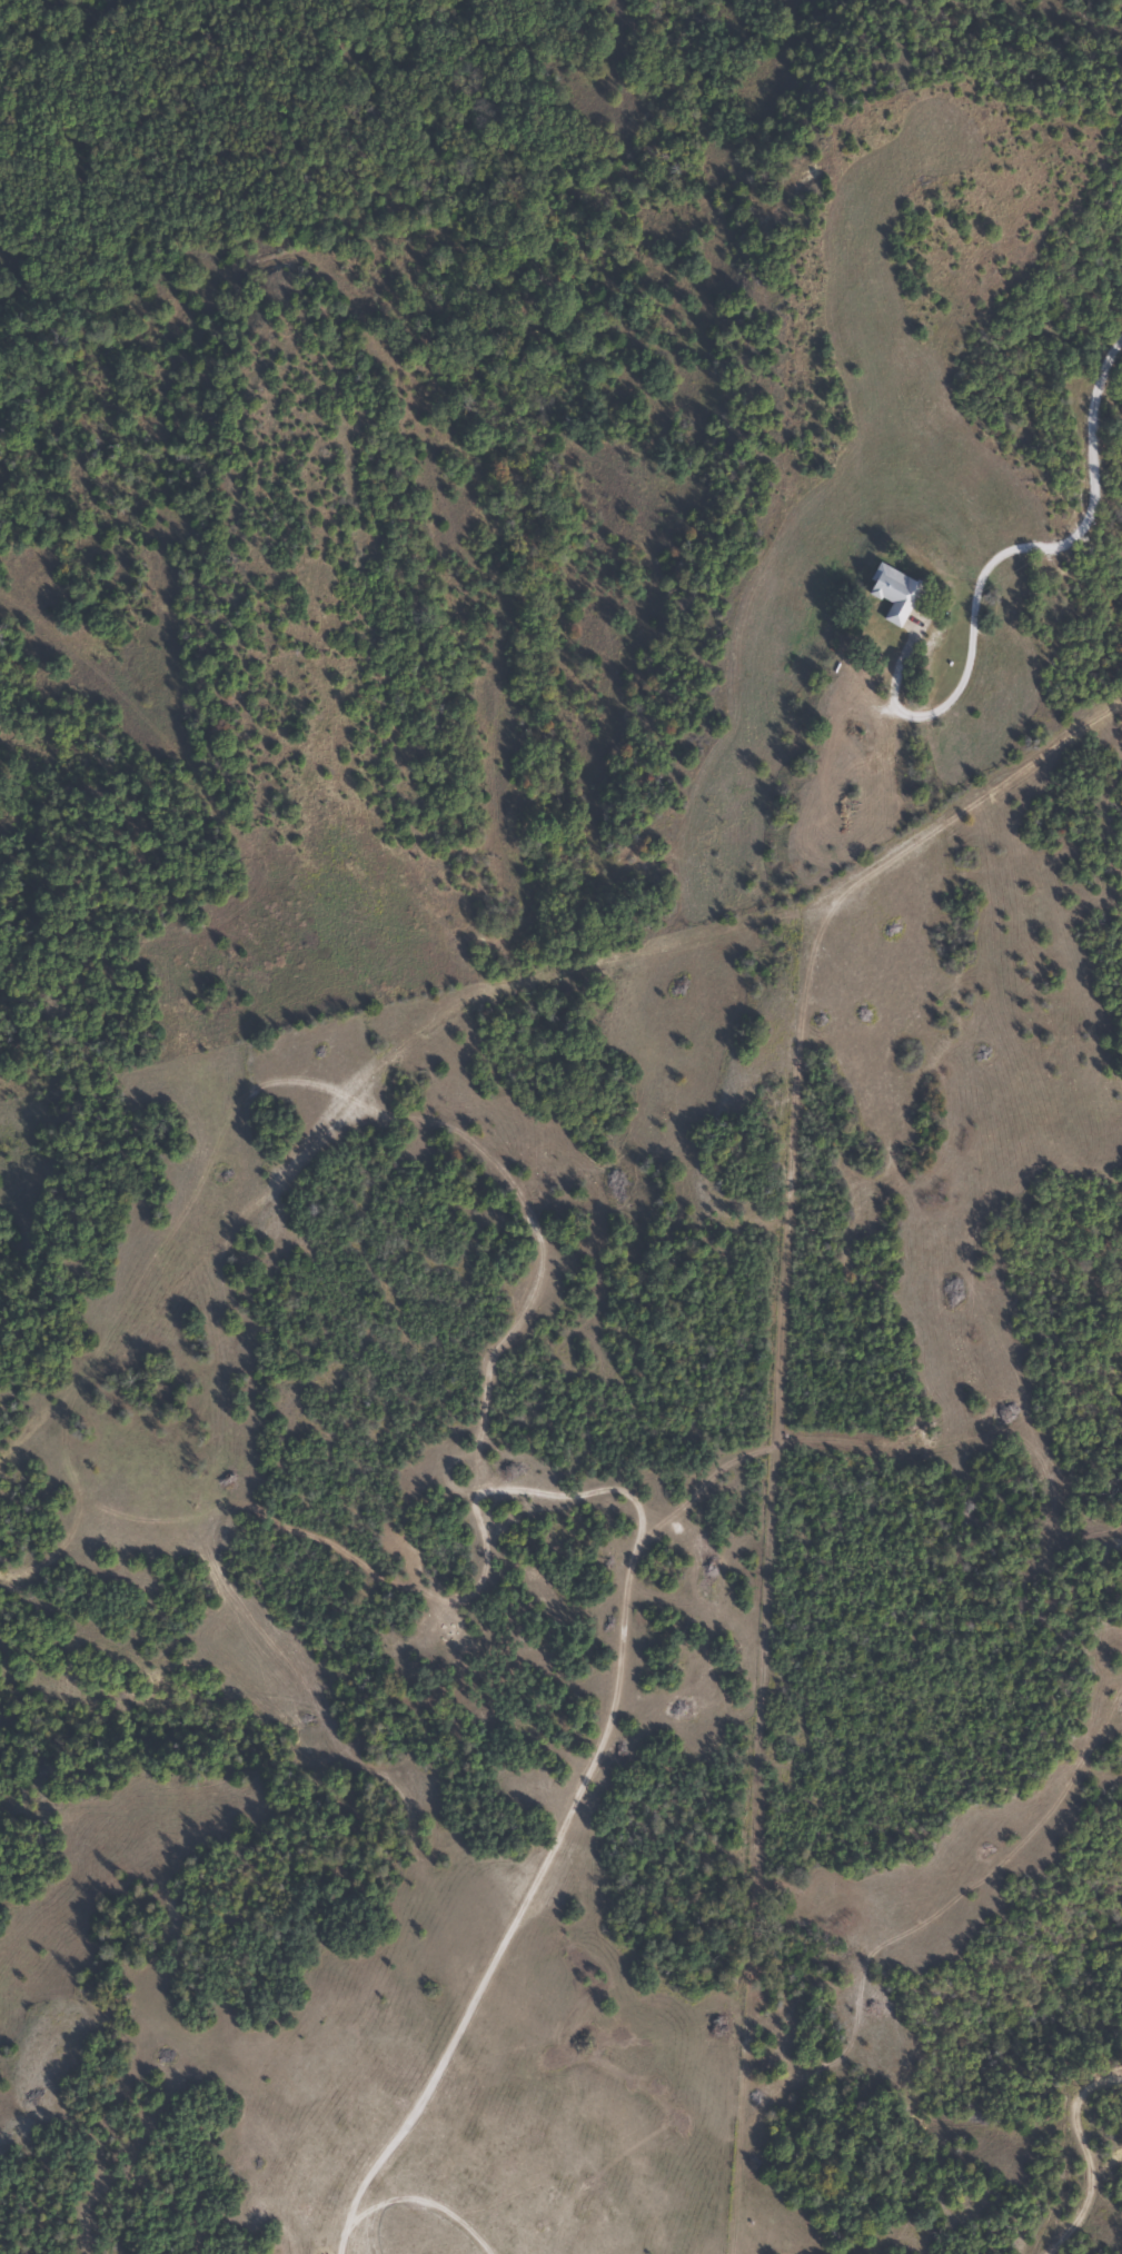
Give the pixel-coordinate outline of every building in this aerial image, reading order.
[(898,629),(920,588),(876,564),(862,591),(888,606),(880,619),(898,629)]
